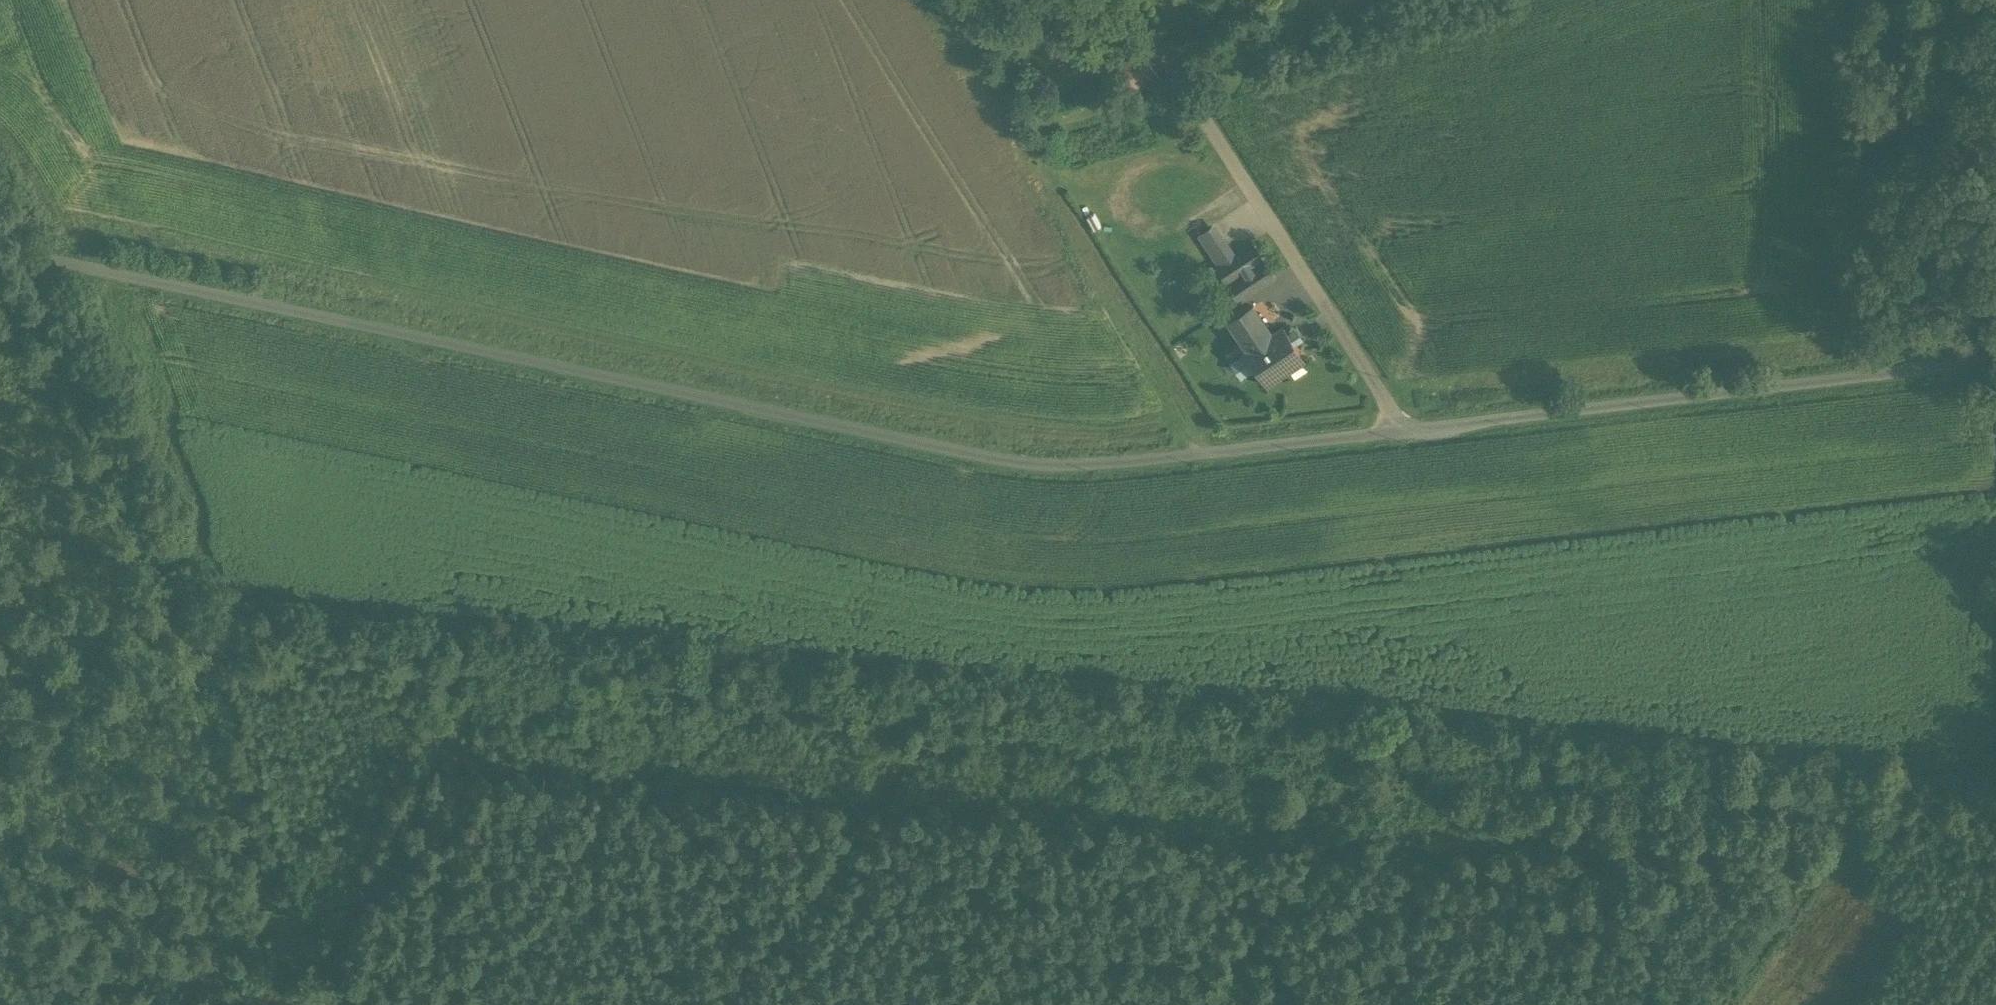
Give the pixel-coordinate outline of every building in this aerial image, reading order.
[(1262,262),(1231,282),(1243,300),(1274,280),(1262,262)] [(1250,308),(1232,320),(1239,331),(1257,319),(1250,308)] [(1268,336),(1257,319),(1239,331),(1249,346),(1246,348),(1267,378),(1301,355),(1282,327),(1268,336)]
